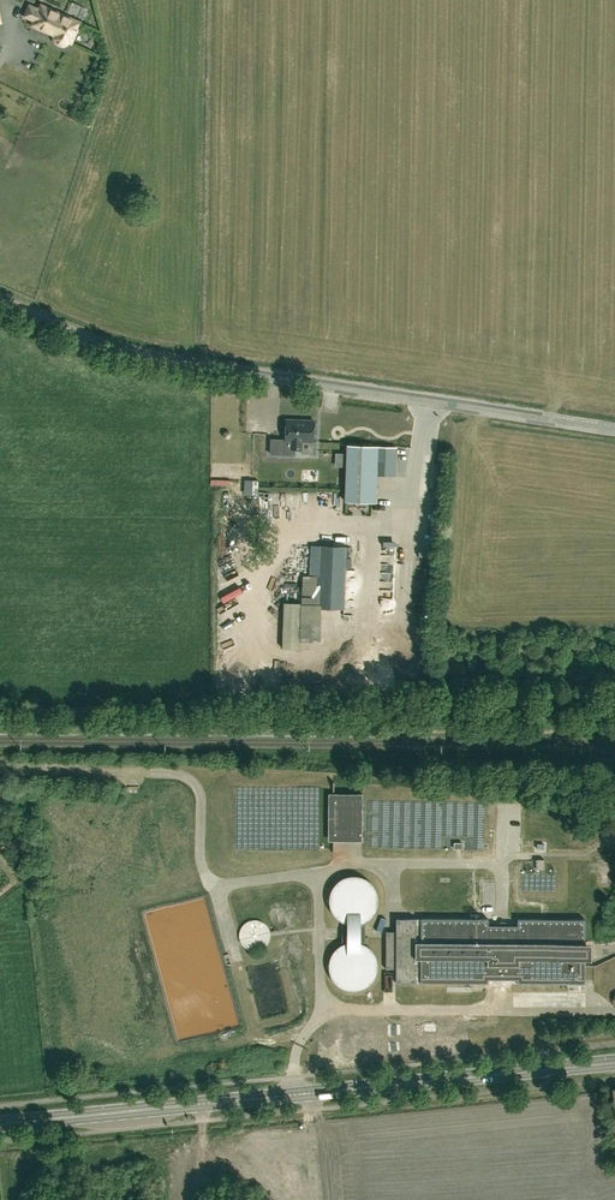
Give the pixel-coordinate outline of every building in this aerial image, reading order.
[(81,23),(40,4),(38,8),(29,4),(24,16),(33,21),(31,25),(54,36),(53,39),(53,40),(54,41),(55,42),(55,43),(57,44),(58,45),(60,46),(61,46),(62,46),(63,47),(64,47),(67,45),(69,43),(71,44),(81,23)] [(313,442),(314,421),(286,420),(285,440),(284,440),(283,444),(280,443),(280,454),(294,454),(294,449),(301,449),(301,453),(312,454),(313,442)] [(373,502),(374,475),(395,476),(396,447),(348,445),(345,501),(373,502)] [(346,547),(328,546),(311,545),(310,575),(317,575),(317,576),(302,575),(301,604),(284,603),(282,648),(300,649),(320,649),(321,623),(321,607),(344,608),(346,563),(346,547)] [(362,841),(362,793),(333,793),(333,841),(362,841)] [(381,906),(381,902),(381,897),(379,893),(377,888),(374,885),(371,883),(366,880),(361,879),(357,879),(353,880),(349,881),(345,884),(342,887),(340,889),(338,894),(336,898),(336,902),(337,907),(338,911),(341,915),(343,918),(347,921),(351,923),(356,924),(359,924),(364,923),(368,922),(372,920),(375,917),(378,913),(380,910),(381,906)] [(488,924),(488,918),(421,918),(421,922),(416,922),(416,918),(396,918),(396,931),(386,931),(386,969),(396,969),(396,982),(416,982),(416,978),(420,978),(420,982),(488,983),(488,979),(517,979),(517,983),(585,983),(585,919),(517,918),(517,925),(488,924)] [(253,951),(257,951),(260,950),(263,949),(266,947),(267,945),(269,943),(270,940),(271,934),(270,931),(269,928),(268,926),(265,924),(263,922),(260,920),(257,920),(254,920),(251,920),(247,922),(243,925),(242,927),(240,930),(239,933),(239,936),(240,938),(241,942),(242,944),(244,947),(246,948),(251,950),(253,951)] [(365,943),(365,924),(342,924),(342,942),(365,943)] [(263,977),(268,1011),(287,1008),(284,984),(276,985),(275,975),(263,977)]
